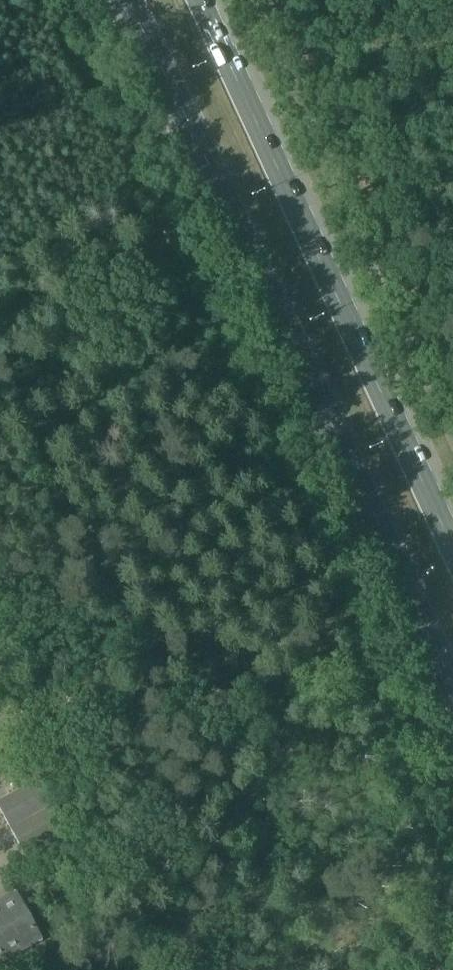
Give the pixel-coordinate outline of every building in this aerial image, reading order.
[(70,825),(41,775),(0,798),(0,805),(26,851),(70,825)] [(25,883),(29,890),(40,884),(36,877),(25,883)] [(22,897),(18,888),(0,899),(0,963),(45,937),(22,897)]
